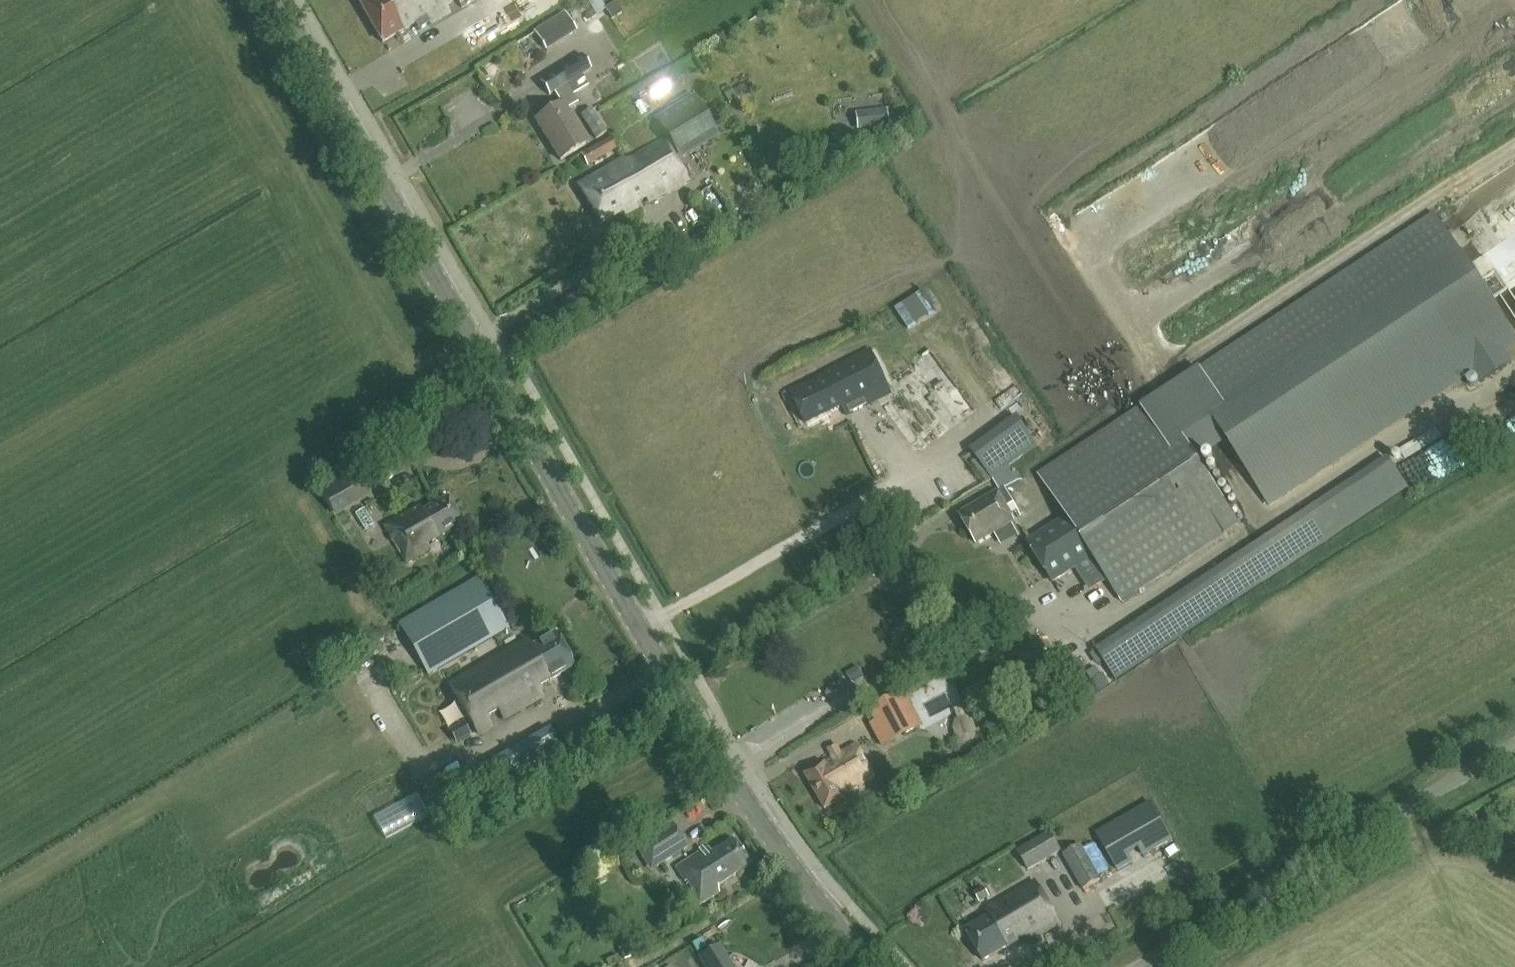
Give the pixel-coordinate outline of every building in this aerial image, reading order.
[(359,4),(382,43),(414,24),(418,31),(449,13),(445,6),(455,0),(365,0),(359,4)] [(557,47),(574,34),(561,18),(544,31),(557,47)] [(573,42),(585,59),(597,51),(585,34),(573,42)] [(573,95),(583,89),(567,64),(540,81),(549,95),(554,92),(562,105),(535,121),(560,160),(585,145),(573,124),(575,123),(566,110),(578,102),(573,95)] [(646,199),(647,201),(688,180),(673,155),(714,130),(693,95),(655,118),(667,139),(625,162),(623,158),(577,185),(601,223),(622,210),(624,213),(637,207),(636,204),(646,199)] [(861,114),(865,129),(893,121),(889,106),(861,114)] [(607,131),(603,125),(592,108),(582,115),(596,138),(607,131)] [(588,166),(606,156),(599,144),(581,154),(588,166)] [(716,216),(727,207),(719,196),(707,205),(716,216)] [(1491,243),(1514,232),(1499,199),(1477,209),(1491,243)] [(1186,379),(1227,441),(1268,505),(1474,369),(1483,382),(1512,363),(1503,350),(1514,342),(1514,334),(1436,215),(1186,379)] [(872,354),(791,392),(806,425),(842,408),(846,416),(891,395),(872,354)] [(1066,520),(1028,543),(1049,576),(1053,582),(1080,565),(1092,557),(1120,602),(1240,525),(1154,398),(1037,477),(1066,520)] [(965,455),(985,484),(1041,450),(1017,420),(965,455)] [(1387,460),(1097,650),(1117,682),(1232,607),(1408,491),(1387,460)] [(334,516),(370,496),(355,470),(319,490),(334,516)] [(1004,497),(1019,526),(1035,518),(1020,489),(1004,497)] [(976,544),(1014,521),(997,493),(959,515),(976,544)] [(463,523),(447,497),(423,511),(420,506),(384,526),(405,563),(429,549),(427,544),(463,523)] [(428,674),(507,628),(478,578),(399,624),(428,674)] [(499,712),(503,719),(543,696),(538,688),(574,667),(555,634),(532,647),(527,639),(449,684),(478,734),(491,726),(487,719),(499,712)] [(858,670),(846,677),(853,687),(864,681),(858,670)] [(870,711),(876,722),(891,713),(904,736),(917,728),(905,705),(910,702),(911,702),(906,691),(870,711)] [(545,698),(533,713),(541,720),(553,705),(545,698)] [(566,756),(549,729),(487,765),(503,793),(566,756)] [(843,796),(875,777),(857,746),(806,775),(826,810),(844,799),(843,796)] [(1139,849),(1144,857),(1173,841),(1150,802),(1097,833),(1119,871),(1134,863),(1129,855),(1139,849)] [(656,867),(688,848),(672,822),(641,842),(656,867)] [(1029,871),(1062,852),(1049,831),(1017,851),(1029,871)] [(718,885),(750,865),(733,839),(711,853),(707,847),(675,868),(685,882),(687,881),(692,890),(690,891),(699,905),(719,892),(718,885)] [(1102,879),(1101,877),(1084,849),(1082,844),(1062,856),(1084,892),(1102,879)] [(1134,880),(1106,894),(1113,908),(1141,894),(1134,880)] [(965,931),(983,962),(1023,938),(1026,944),(1060,924),(1035,882),(987,911),(990,916),(965,931)] [(981,903),(991,898),(985,886),(975,893),(981,903)] [(797,959),(773,924),(735,950),(739,956),(725,966),(726,966),(785,966),(797,959)]
